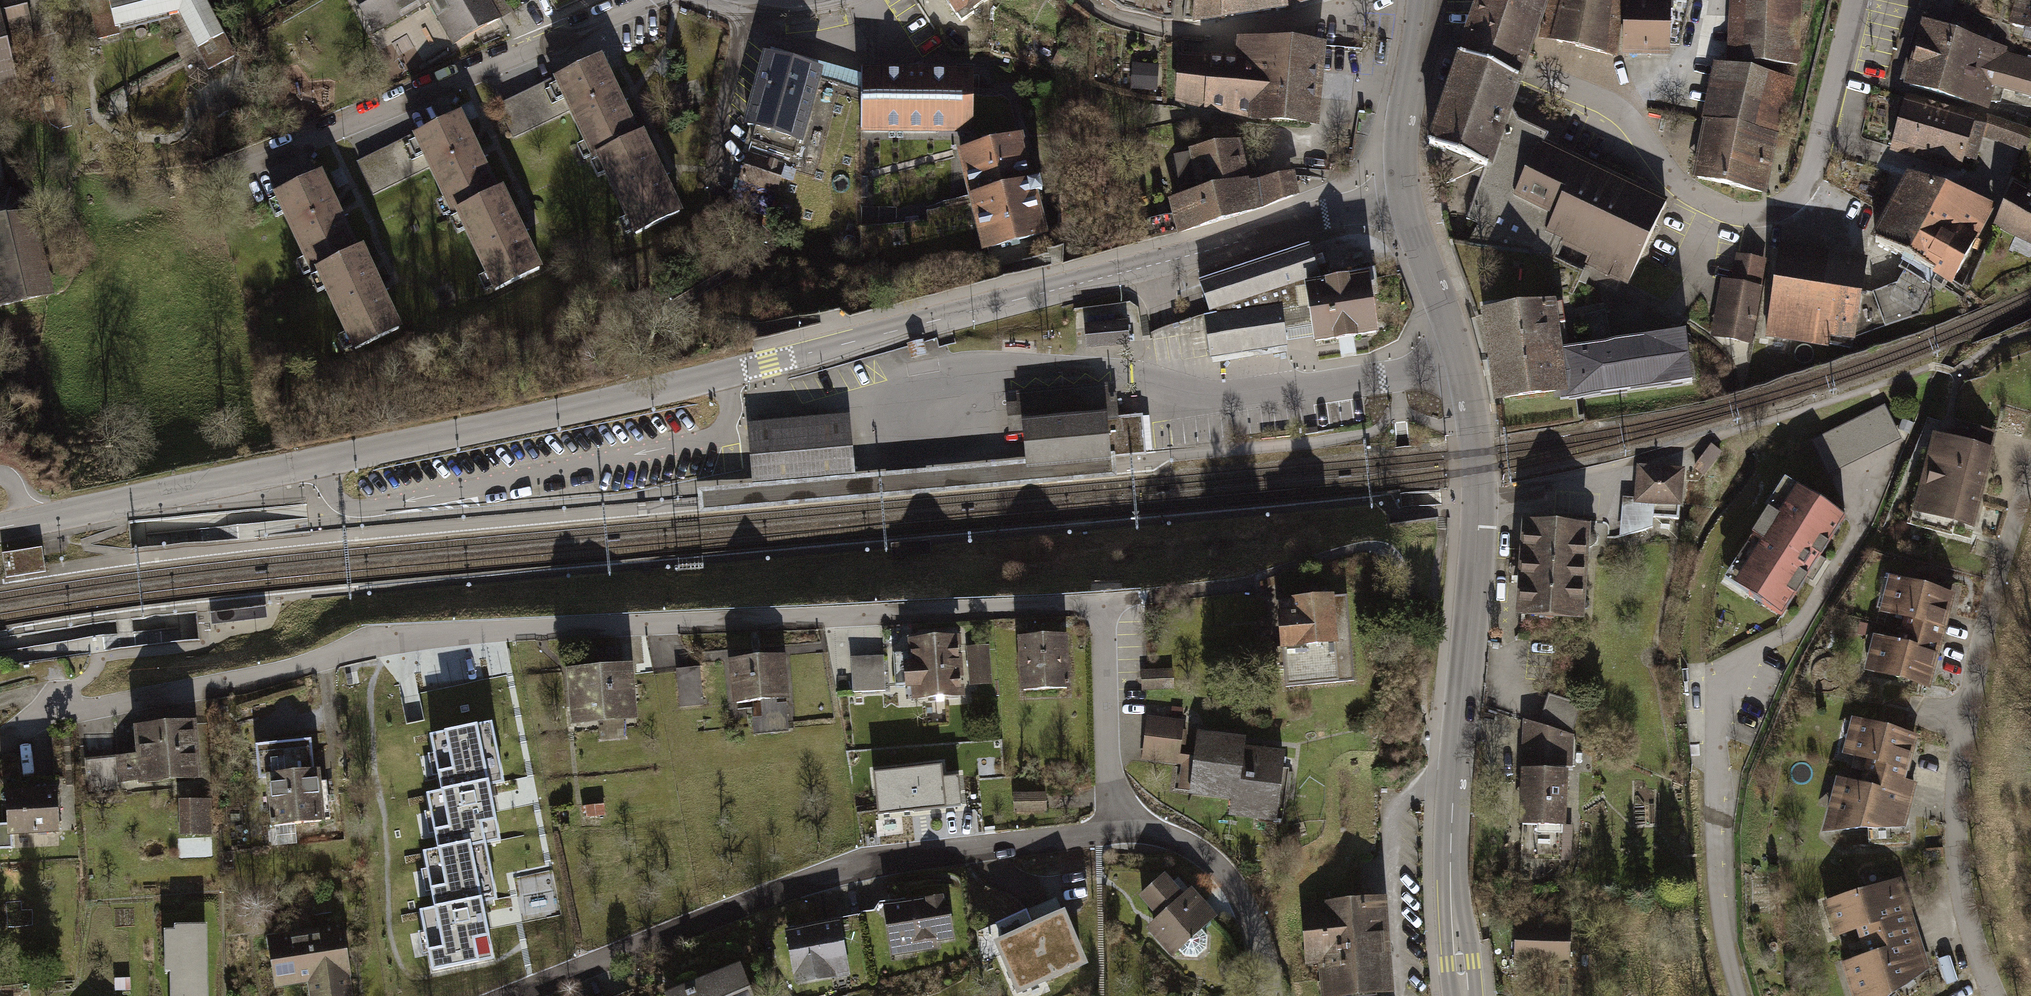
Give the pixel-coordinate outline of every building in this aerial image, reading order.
[(30,24),(24,0),(0,0),(0,31),(30,24)] [(90,3),(98,39),(119,34),(117,27),(179,13),(209,69),(233,56),(204,0),(103,0),(90,3)] [(373,32),(428,1),(453,44),(500,18),(490,0),(354,0),(373,32)] [(961,22),(973,13),(971,11),(987,0),(946,0),(961,22)] [(1223,0),(1196,0),(1195,21),(1223,17),(1223,0)] [(1223,17),(1287,7),(1286,6),(1308,0),(1223,0),(1223,17)] [(1460,57),(1514,78),(1519,64),(1542,0),(1481,0),(1464,45),(1460,57)] [(1542,37),(1614,56),(1620,0),(1552,0),(1542,37)] [(1624,53),(1668,54),(1669,42),(1680,42),(1691,0),(1626,0),(1624,53)] [(1737,62),(1797,65),(1799,9),(1798,9),(1798,0),(1740,0),(1737,62)] [(1950,19),(1954,0),(1926,0),(1924,11),(1950,19)] [(2012,25),(2030,31),(2030,0),(2021,0),(2012,25)] [(30,24),(0,31),(0,40),(4,55),(36,47),(30,24)] [(2002,52),(2003,50),(1927,26),(1910,85),(1968,103),(1987,103),(1990,91),(1999,94),(2002,83),(2030,92),(2030,60),(2002,52)] [(1181,58),(1179,100),(1252,116),(1254,89),(1258,89),(1261,40),(1240,39),(1238,62),(1181,58)] [(13,90),(4,55),(0,40),(0,94),(13,90)] [(1321,45),(1261,40),(1258,89),(1254,89),(1252,116),(1315,121),(1321,45)] [(819,70),(768,55),(748,126),(755,128),(741,179),(776,189),(786,154),(794,156),(819,70)] [(1514,78),(1460,57),(1429,145),(1471,162),(1470,165),(1472,172),(1482,175),(1509,105),(1518,80),(1514,78)] [(595,160),(600,158),(599,156),(637,137),(637,136),(600,59),(556,80),(571,109),(595,160)] [(1158,67),(1140,66),(1138,88),(1156,89),(1158,67)] [(1709,120),(1767,132),(1778,78),(1721,66),(1709,120)] [(906,72),(861,72),(861,127),(971,128),(971,73),(924,73),(924,68),(906,72)] [(571,109),(556,80),(499,107),(514,137),(571,109)] [(1892,148),(1960,168),(1963,157),(1974,161),(1982,132),(2025,147),(2030,133),(2030,132),(1984,116),(1983,120),(1906,98),(1892,148)] [(1531,274),(1572,294),(1584,271),(1554,257),(1564,238),(1591,251),(1585,263),(1628,283),(1666,204),(1636,189),(1632,196),(1585,173),(1588,166),(1579,162),(1576,169),(1557,160),(1554,168),(1544,163),(1544,162),(1538,158),(1549,135),(1519,121),(1509,105),(1482,175),(1466,219),(1478,224),(1469,242),(1542,251),(1531,274)] [(454,216),(459,214),(458,212),(496,194),(496,192),(459,116),(416,137),(430,166),(454,216)] [(1767,132),(1709,120),(1697,177),(1754,191),(1763,192),(1775,134),(1767,132)] [(641,134),(637,136),(637,137),(599,156),(600,158),(636,234),(679,213),(641,134)] [(430,166),(416,137),(359,164),(373,194),(430,166)] [(966,150),(990,247),(1044,233),(1034,193),(1042,191),(1039,180),(1031,183),(1019,137),(996,142),(995,139),(983,142),(984,146),(966,150)] [(1204,194),(1245,184),(1235,143),(1194,151),(1195,154),(1175,158),(1181,187),(1202,183),(1203,192),(1204,194)] [(314,275),(318,273),(318,272),(357,253),(356,251),(319,175),(276,196),(314,275)] [(1173,200),(1181,231),(1218,222),(1259,209),(1293,196),(1288,175),(1245,184),(1204,194),(1203,192),(1173,200)] [(1910,178),(1876,239),(1953,281),(1992,208),(1910,178)] [(769,217),(776,189),(741,179),(735,198),(747,210),(769,217)] [(1996,225),(2030,241),(2030,195),(2014,187),(1996,225)] [(500,190),(496,192),(496,194),(458,212),(459,214),(496,290),(539,269),(500,190)] [(48,294),(35,241),(22,244),(21,241),(28,229),(28,215),(21,203),(10,195),(0,195),(0,306),(48,294)] [(1305,324),(1313,323),(1307,286),(1306,281),(1319,277),(1308,246),(1200,282),(1212,317),(1204,318),(1207,331),(1211,357),(1286,346),(1283,327),(1305,324)] [(360,249),(356,251),(357,253),(318,272),(318,273),(355,349),(399,328),(360,249)] [(1780,250),(1767,335),(1850,348),(1853,347),(1854,339),(1920,314),(1934,288),(1905,272),(1898,284),(1900,287),(1876,296),(1861,294),(1865,263),(1780,250)] [(1734,282),(1758,287),(1763,260),(1739,256),(1734,282)] [(1367,277),(1307,286),(1313,323),(1316,341),(1336,338),(1336,339),(1340,338),(1341,342),(1351,341),(1351,337),(1355,336),(1355,334),(1375,331),(1367,277)] [(1734,282),(1729,281),(1719,336),(1748,342),(1758,287),(1734,282)] [(1562,303),(1487,313),(1498,398),(1559,390),(1560,400),(1692,383),(1686,332),(1611,342),(1588,345),(1568,347),(1562,303)] [(1588,345),(1611,342),(1605,310),(1582,315),(1588,345)] [(1127,326),(1088,330),(1089,346),(1129,343),(1127,326)] [(921,342),(910,345),(913,356),(923,353),(921,342)] [(1117,419),(1115,396),(1108,397),(1108,391),(1019,399),(1020,406),(1010,406),(1012,428),(1027,427),(1030,459),(1031,464),(1060,462),(1060,465),(1076,464),(1075,461),(1109,458),(1108,453),(1106,420),(1117,419)] [(1878,409),(1812,441),(1825,469),(1891,436),(1878,409)] [(1117,419),(1106,420),(1108,453),(1116,453),(1142,451),(1139,418),(1117,419)] [(846,423),(752,431),(756,482),(767,481),(816,477),(850,474),(846,423)] [(1927,454),(1909,523),(1943,532),(1947,517),(1970,523),(1976,500),(1970,499),(1972,489),(1974,490),(1976,490),(1978,489),(1980,488),(1989,452),(1988,452),(1992,434),(1960,426),(1956,444),(1940,439),(1937,453),(1932,456),(1927,454)] [(1719,451),(1711,446),(1695,468),(1703,474),(1719,451)] [(756,484),(697,489),(698,497),(699,514),(1118,479),(1116,453),(1108,453),(1109,458),(1075,461),(1076,464),(1060,465),(1060,462),(1031,464),(1030,459),(850,474),(816,477),(767,481),(756,482),(756,484)] [(1682,470),(1637,467),(1634,498),(1646,499),(1646,502),(1653,502),(1654,502),(1654,503),(1653,518),(1678,519),(1682,470)] [(1771,508),(1724,580),(1782,616),(1845,518),(1785,479),(1767,506),(1771,508)] [(1634,498),(1622,497),(1620,535),(1651,527),(1653,502),(1646,502),(1646,499),(1634,498)] [(1527,526),(1521,612),(1578,616),(1583,548),(1590,548),(1594,545),(1595,542),(1595,536),(1594,534),(1592,532),(1589,531),(1527,526)] [(42,547),(2,553),(6,577),(45,571),(42,547)] [(1301,590),(1300,576),(1285,577),(1286,591),(1301,590)] [(1908,617),(1905,632),(1940,640),(1952,596),(1897,581),(1889,612),(1908,617)] [(1279,602),(1286,686),(1353,680),(1346,596),(1294,600),(1294,601),(1279,602)] [(266,607),(210,613),(211,624),(267,618),(266,607)] [(1928,685),(1940,640),(1905,632),(1901,645),(1881,640),(1873,670),(1928,685)] [(1022,638),(1025,690),(1066,688),(1063,636),(1022,638)] [(928,641),(913,642),(913,654),(902,654),(903,667),(907,667),(908,684),(915,684),(916,697),(960,694),(956,639),(941,640),(940,638),(928,639),(928,641)] [(986,649),(970,650),(972,680),(988,680),(986,649)] [(616,650),(598,651),(599,664),(616,662),(616,650)] [(736,703),(752,702),(784,699),(780,656),(733,660),(736,703)] [(885,690),(883,656),(851,657),(852,692),(885,690)] [(699,669),(677,671),(680,706),(703,704),(699,669)] [(1147,672),(1141,672),(1142,688),(1172,687),(1172,671),(1147,672)] [(578,681),(570,682),(571,695),(579,695),(580,715),(626,711),(623,675),(577,678),(578,681)] [(1580,705),(1549,695),(1538,726),(1570,736),(1580,705)] [(786,730),(784,699),(752,702),(755,732),(786,730)] [(603,740),(630,739),(629,713),(602,714),(603,740)] [(1538,726),(1527,722),(1525,764),(1575,767),(1576,738),(1570,736),(1538,726)] [(1148,723),(1145,752),(1174,755),(1178,726),(1148,723)] [(1871,758),(1868,773),(1903,782),(1914,738),(1859,723),(1852,753),(1871,758)] [(85,760),(88,794),(121,791),(120,781),(144,778),(144,780),(195,775),(191,724),(140,729),(142,755),(118,758),(118,757),(85,760)] [(484,841),(484,843),(499,841),(488,786),(503,783),(491,724),(431,736),(443,792),(427,795),(439,850),(484,841)] [(1243,742),(1198,737),(1192,791),(1233,795),(1231,810),(1274,815),(1281,756),(1242,751),(1243,742)] [(311,740),(255,745),(259,778),(270,777),(274,820),(271,820),(271,824),(274,824),(274,826),(321,822),(320,820),(330,819),(326,781),(317,782),(316,771),(314,771),(311,740)] [(941,762),(873,770),(877,815),(962,806),(958,776),(943,778),(941,762)] [(1525,770),(1523,824),(1538,824),(1538,832),(1562,833),(1565,771),(1525,770)] [(1913,785),(1903,782),(1868,773),(1864,787),(1844,782),(1832,830),(1891,826),(1894,815),(1905,818),(1913,785)] [(7,793),(9,824),(0,824),(0,848),(12,848),(11,834),(58,831),(56,797),(64,796),(62,777),(36,778),(37,791),(7,793)] [(1045,794),(1015,794),(1015,811),(1045,810),(1045,794)] [(210,801),(189,801),(190,834),(210,834),(210,801)] [(1299,824),(1286,829),(1291,841),(1304,837),(1299,824)] [(484,841),(439,850),(424,853),(436,909),(421,912),(432,971),(493,959),(481,902),(496,899),(484,843),(484,841)] [(1154,931),(1173,953),(1178,949),(1184,955),(1197,956),(1206,948),(1207,936),(1201,929),(1213,918),(1190,891),(1182,898),(1163,877),(1142,895),(1166,921),(1154,931)] [(1859,927),(1863,941),(1912,925),(1898,881),(1831,902),(1840,933),(1859,927)] [(945,898),(886,908),(892,945),(916,941),(917,947),(935,944),(934,938),(951,935),(945,898)] [(1031,918),(1059,906),(1056,898),(1027,911),(1031,918)] [(1381,902),(1306,908),(1309,958),(1324,957),(1327,994),(1387,990),(1381,902)] [(999,949),(1018,991),(1081,965),(1080,952),(1063,912),(1062,913),(1059,906),(1031,918),(1027,911),(1026,909),(996,923),(999,949)] [(1516,920),(1514,960),(1530,961),(1530,966),(1569,967),(1571,922),(1516,920)] [(837,924),(789,933),(795,971),(798,970),(800,982),(832,976),(831,975),(829,964),(843,962),(844,962),(837,924)] [(1912,925),(1863,941),(1869,957),(1850,963),(1860,995),(1886,995),(1914,975),(1911,965),(1924,961),(1912,925)] [(269,939),(277,985),(326,978),(327,984),(322,991),(323,995),(351,995),(347,974),(348,974),(340,927),(269,939)] [(165,972),(175,973),(179,930),(164,930),(165,972)] [(175,995),(203,995),(202,930),(179,930),(175,973),(175,995)] [(893,951),(917,947),(916,941),(892,945),(893,951)] [(829,964),(831,975),(845,973),(843,962),(829,964)] [(666,994),(667,995),(752,995),(739,965),(720,972),(720,971),(683,986),(683,987),(666,994)]
